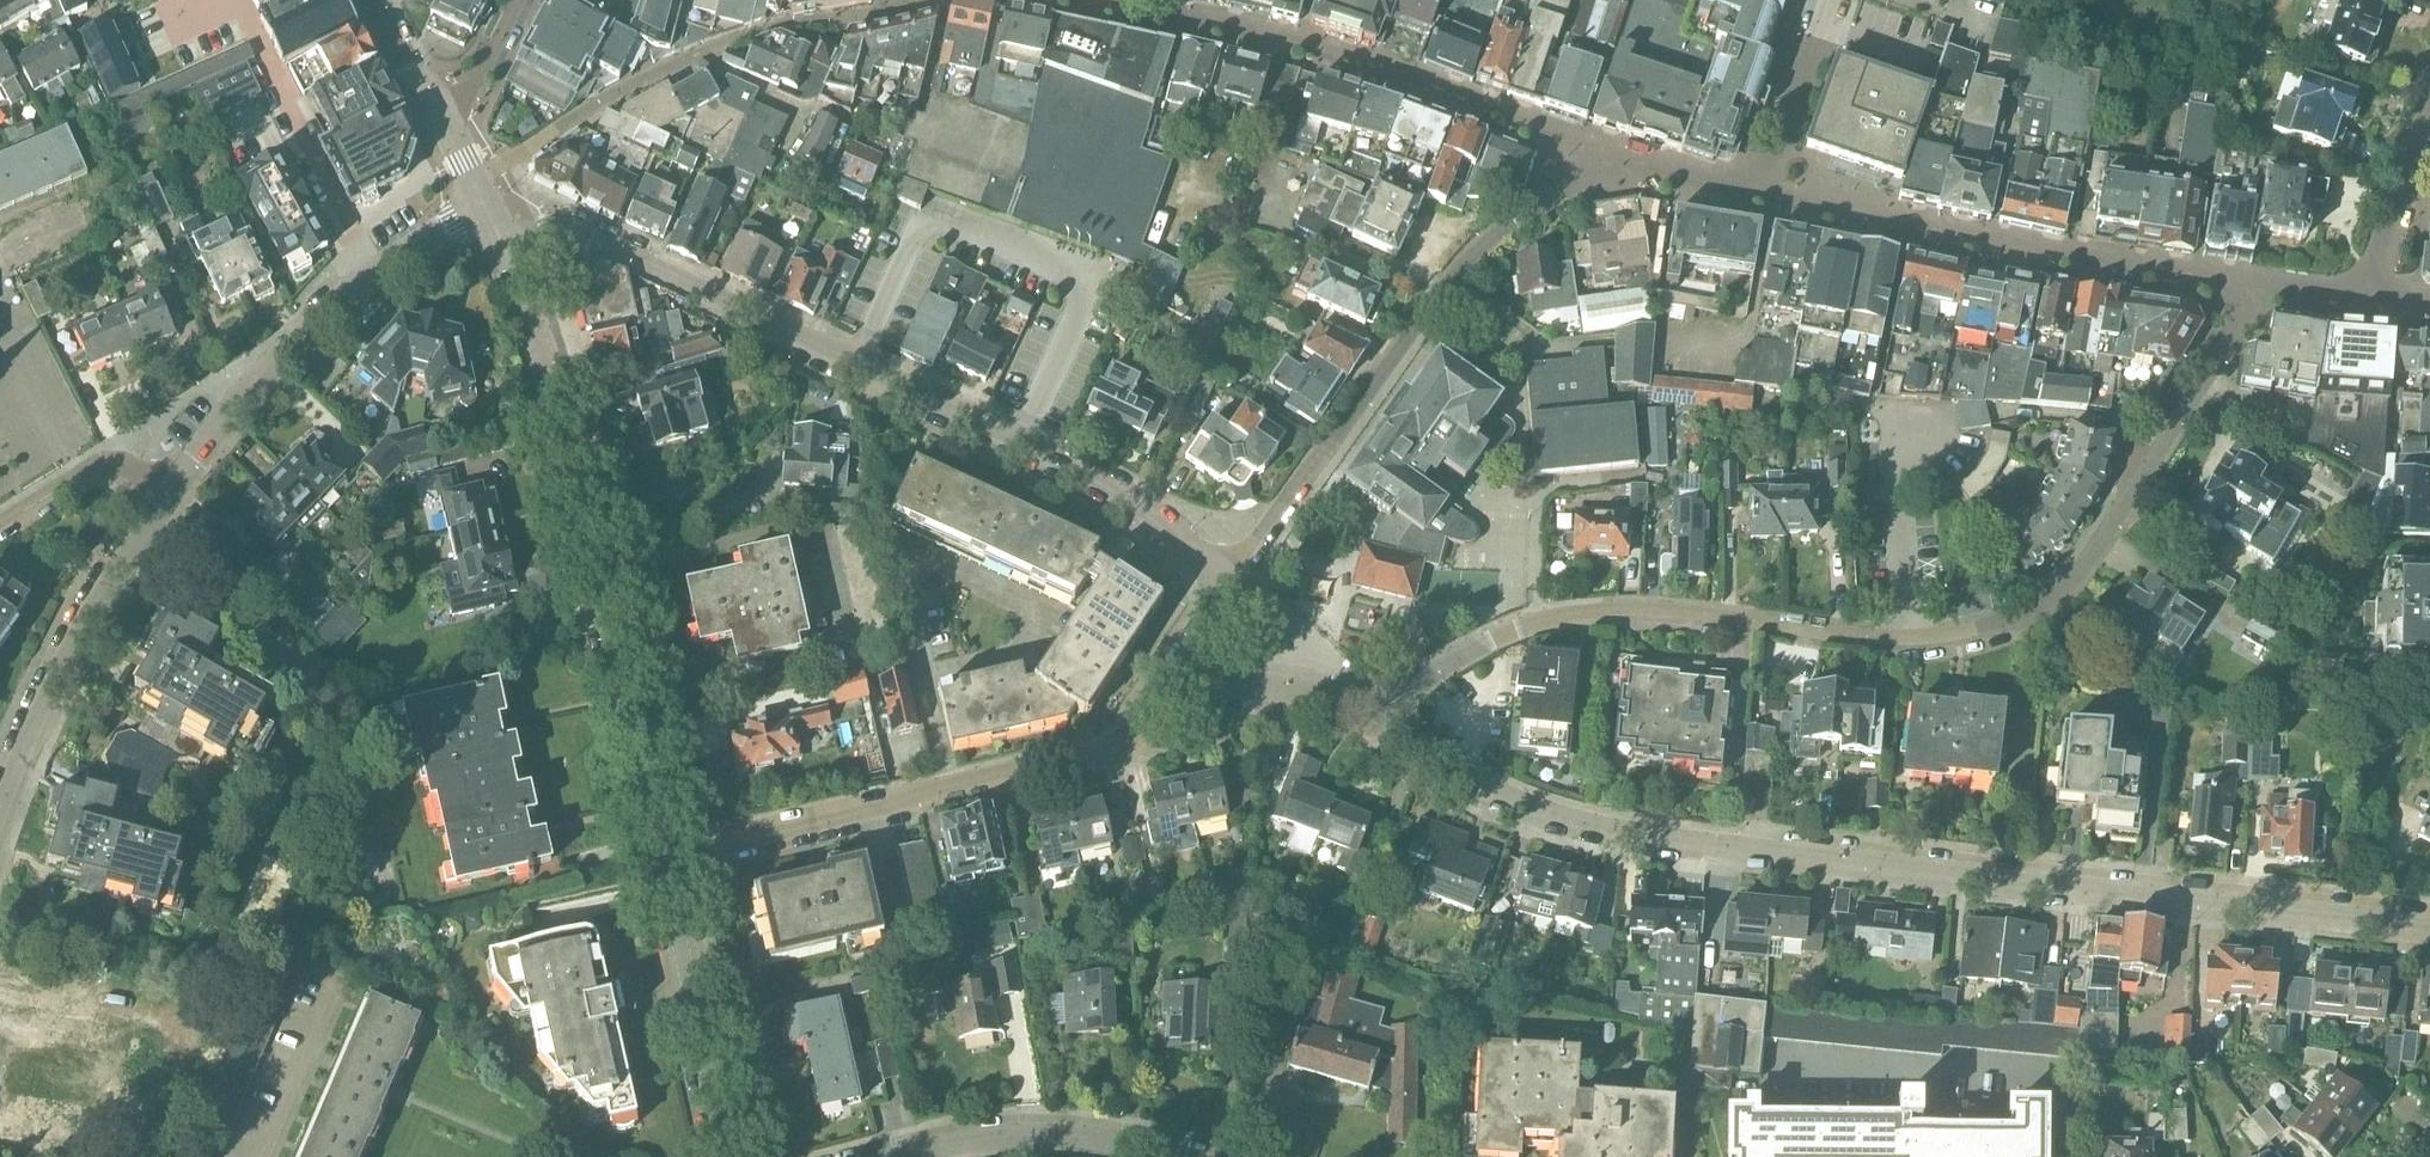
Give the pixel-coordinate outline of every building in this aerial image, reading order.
[(67,20),(58,0),(16,0),(0,9),(0,27),(1,30),(50,4),(54,12),(43,17),(48,28),(67,20)] [(16,0),(0,0),(0,9),(16,0)] [(67,20),(89,10),(85,0),(58,0),(67,20)] [(269,10),(260,14),(285,63),(358,27),(344,0),(264,0),(269,10)] [(432,17),(434,17),(428,29),(464,47),(470,35),(471,36),(485,8),(491,0),(441,0),(432,17)] [(508,82),(555,107),(560,99),(571,105),(572,104),(589,96),(596,82),(606,87),(619,81),(625,68),(635,72),(640,62),(642,63),(647,52),(644,50),(646,46),(638,42),(637,39),(605,22),(584,12),(563,1),(561,0),(551,0),(508,82)] [(563,1),(584,12),(588,1),(590,2),(591,0),(561,0),(563,1)] [(674,54),(674,42),(682,8),(684,0),(683,0),(612,0),(605,22),(637,39),(638,42),(646,46),(654,63),(674,54)] [(674,54),(714,38),(720,10),(722,0),(683,0),(684,0),(682,8),(674,42),(674,54)] [(714,38),(768,22),(773,0),(722,0),(720,10),(714,38)] [(768,22),(794,14),(796,0),(773,0),(768,22)] [(794,14),(872,1),(872,0),(796,0),(794,14)] [(1215,0),(1272,12),(1274,3),(1277,3),(1277,0),(1216,0),(1215,0)] [(1277,3),(1274,3),(1272,12),(1272,15),(1298,22),(1302,10),(1305,10),(1307,0),(1277,0),(1277,3)] [(1397,0),(1319,0),(1312,23),(1325,27),(1324,30),(1361,42),(1362,39),(1375,44),(1377,41),(1382,42),(1397,0)] [(1382,42),(1380,45),(1385,47),(1387,42),(1384,41),(1390,24),(1405,29),(1404,33),(1418,49),(1422,50),(1419,60),(1420,60),(1443,0),(1397,0),(1382,42)] [(1473,81),(1495,15),(1501,0),(1448,0),(1425,62),(1473,81)] [(1506,95),(1537,0),(1501,0),(1495,15),(1499,16),(1476,85),(1506,95)] [(1555,67),(1549,65),(1571,0),(1537,0),(1506,95),(1542,106),(1555,67)] [(1594,124),(1625,134),(1679,152),(1679,151),(1683,153),(1717,53),(1711,51),(1678,39),(1691,0),(1635,0),(1631,11),(1617,53),(1594,124)] [(1683,153),(1709,162),(1713,152),(1729,158),(1747,110),(1754,112),(1755,108),(1761,110),(1767,95),(1761,93),(1772,62),(1763,59),(1772,33),(1777,35),(1781,23),(1777,21),(1777,19),(1778,19),(1784,5),(1788,6),(1790,0),(1691,0),(1678,39),(1711,51),(1717,53),(1683,153)] [(2389,19),(2387,16),(2388,13),(2350,0),(2321,0),(2313,23),(2318,24),(2311,46),(2371,66),(2372,63),(2375,61),(2379,49),(2377,46),(2378,44),(2373,42),(2376,33),(2381,35),(2382,32),(2385,31),(2389,19)] [(935,97),(990,114),(1004,52),(993,48),(1002,12),(1002,9),(964,1),(963,1),(955,1),(955,3),(935,97)] [(1617,53),(1631,11),(1609,4),(1595,45),(1617,53)] [(1004,52),(990,114),(1031,128),(1043,66),(1040,65),(1050,20),(1050,19),(1008,10),(1007,13),(1002,12),(993,48),(1004,52)] [(939,14),(916,20),(898,97),(919,102),(928,66),(939,14)] [(110,17),(77,32),(86,54),(120,40),(110,17)] [(1994,35),(2026,41),(2029,23),(2004,18),(1999,20),(1994,35)] [(916,20),(894,26),(876,104),(896,108),(898,97),(916,20)] [(1031,128),(990,114),(935,97),(932,117),(917,114),(905,140),(916,145),(904,172),(901,180),(1145,268),(1147,269),(1154,253),(1142,246),(1173,160),(1142,151),(1152,117),(1150,117),(1174,46),(1142,39),(1050,20),(1040,65),(1043,66),(1031,128)] [(894,26),(872,30),(854,99),(876,104),(894,26)] [(377,60),(361,30),(290,68),(304,95),(333,80),(334,81),(352,71),(353,73),(377,60)] [(854,99),(872,30),(850,33),(819,99),(850,113),(854,99)] [(799,39),(781,32),(760,38),(758,42),(756,42),(749,59),(744,71),(779,86),(781,82),(798,88),(813,51),(797,44),(799,39)] [(65,77),(61,79),(66,89),(75,84),(70,75),(81,69),(63,35),(34,50),(43,67),(50,63),(53,68),(58,65),(65,77)] [(2026,41),(1994,35),(1989,52),(2022,59),(2026,41)] [(1587,121),(1594,124),(1617,53),(1595,45),(1566,36),(1555,67),(1542,106),(1587,121)] [(120,40),(86,54),(96,77),(130,62),(120,40)] [(839,50),(822,42),(813,61),(830,69),(839,50)] [(1175,156),(1186,120),(1199,124),(1203,109),(1199,107),(1202,96),(1206,98),(1221,52),(1183,43),(1169,89),(1161,121),(1157,119),(1148,147),(1175,156)] [(250,44),(242,47),(247,61),(256,57),(250,44)] [(3,88),(13,107),(27,100),(16,79),(18,78),(0,46),(0,90),(3,88)] [(242,47),(233,51),(239,64),(247,61),(242,47)] [(1899,200),(1941,208),(1969,94),(1969,91),(1974,76),(1979,58),(1947,47),(1932,92),(1901,179),(1906,180),(1899,200)] [(57,82),(61,79),(65,77),(58,65),(53,68),(50,63),(43,67),(34,50),(18,59),(36,93),(47,87),(55,101),(65,96),(57,82)] [(728,50),(723,63),(744,71),(749,59),(728,50)] [(233,51),(225,55),(231,68),(239,64),(233,51)] [(1199,124),(1217,131),(1221,115),(1235,120),(1251,59),(1228,53),(1217,99),(1220,99),(1216,114),(1204,109),(1203,109),(1199,124)] [(1807,146),(1901,179),(1932,92),(1886,76),(1891,62),(1868,54),(1863,68),(1838,60),(1807,146)] [(225,55),(217,58),(222,71),(231,68),(225,55)] [(217,58),(209,62),(214,75),(222,71),(217,58)] [(1279,134),(1284,118),(1294,89),(1301,72),(1301,71),(1251,59),(1235,120),(1221,115),(1217,131),(1251,142),(1252,140),(1274,147),(1275,147),(1279,134)] [(2039,196),(2032,228),(2065,235),(2072,203),(2077,204),(2087,146),(2092,116),(2093,115),(2100,69),(2027,60),(2021,96),(2050,102),(2045,150),(2044,154),(2046,154),(2044,163),(2046,164),(2039,196)] [(130,62),(96,77),(105,99),(115,95),(139,85),(130,62)] [(209,62),(200,65),(206,79),(214,75),(209,62)] [(200,65),(192,69),(197,82),(206,79),(200,65)] [(233,72),(247,101),(261,94),(247,65),(233,72)] [(333,134),(335,138),(359,125),(359,127),(381,114),(401,104),(382,66),(339,88),(337,83),(314,95),(316,99),(311,102),(319,115),(323,113),(327,119),(326,119),(334,134),(333,134)] [(192,69),(184,72),(189,86),(197,82),(192,69)] [(184,72),(175,76),(181,89),(189,86),(184,72)] [(233,107),(247,101),(233,72),(227,74),(219,78),(233,107)] [(1324,152),(1330,130),(1344,85),(1320,77),(1320,78),(1301,72),(1294,89),(1305,92),(1302,104),(1303,105),(1298,122),(1284,118),(1279,134),(1275,147),(1309,157),(1312,149),(1315,150),(1324,152)] [(175,76),(167,80),(173,93),(181,89),(175,76)] [(1969,94),(1941,208),(1991,218),(2006,146),(1992,144),(1994,134),(2002,136),(2010,99),(2002,97),(2005,83),(1974,76),(1969,91),(1969,94)] [(624,117),(670,140),(684,147),(702,156),(726,167),(727,166),(725,165),(753,104),(759,92),(728,78),(719,99),(706,77),(672,97),(668,90),(626,115),(624,117)] [(233,107),(219,78),(206,84),(220,114),(233,107)] [(2356,119),(2361,102),(2356,96),(2304,78),(2294,108),(2282,103),(2273,130),(2335,151),(2336,147),(2345,150),(2351,135),(2341,131),(2345,120),(2347,121),(2356,119)] [(167,80),(159,83),(164,97),(173,93),(167,80)] [(2164,80),(2161,101),(2188,105),(2189,105),(2192,85),(2164,80)] [(159,83),(150,87),(156,100),(164,97),(159,83)] [(206,120),(220,114),(206,84),(192,91),(206,120)] [(1321,163),(1342,168),(1347,153),(1347,151),(1353,134),(1365,91),(1344,85),(1330,130),(1324,152),(1321,163)] [(2189,105),(2204,108),(2207,87),(2192,85),(2189,105)] [(150,87),(142,90),(148,104),(156,100),(150,87)] [(97,90),(86,95),(94,111),(104,106),(97,90)] [(142,90),(134,94),(139,107),(148,104),(142,90)] [(1376,181),(1376,179),(1383,159),(1403,103),(1365,91),(1353,134),(1347,151),(1347,153),(1342,168),(1342,171),(1375,183),(1376,181)] [(134,94),(126,98),(131,111),(139,107),(134,94)] [(82,116),(94,111),(86,95),(75,100),(82,116)] [(115,95),(105,99),(113,119),(123,115),(117,101),(115,95)] [(2000,220),(2032,228),(2039,196),(2046,164),(2044,163),(2046,154),(2044,154),(2045,150),(2050,102),(2021,96),(2018,110),(2025,111),(2000,220)] [(126,98),(117,101),(123,115),(131,111),(126,98)] [(1405,166),(1425,112),(1403,104),(1403,103),(1383,159),(1376,179),(1397,188),(1405,166)] [(725,165),(727,166),(761,180),(764,172),(770,174),(775,163),(769,161),(787,119),(763,108),(753,104),(725,165)] [(2164,251),(2193,256),(2196,231),(2195,231),(2203,177),(2213,179),(2217,153),(2223,111),(2204,108),(2189,105),(2188,105),(2179,163),(2173,203),(2170,202),(2164,247),(2164,251)] [(1441,162),(1437,160),(1452,122),(1425,112),(1405,166),(1397,188),(1427,200),(1441,162)] [(336,138),(321,145),(351,205),(361,200),(364,207),(378,201),(374,193),(388,187),(395,184),(395,183),(396,184),(403,180),(403,179),(404,179),(405,177),(408,169),(407,169),(414,150),(417,142),(416,142),(417,141),(417,140),(416,139),(417,139),(413,132),(412,131),(413,131),(413,130),(409,124),(404,115),(385,124),(384,123),(381,118),(382,118),(381,116),(356,128),(336,138)] [(2113,119),(2093,115),(2092,116),(2087,146),(2098,148),(2104,149),(2107,150),(2113,119)] [(607,119),(600,133),(628,147),(649,157),(651,153),(661,158),(670,140),(624,117),(622,121),(614,116),(611,121),(607,119)] [(817,116),(816,118),(800,157),(818,165),(813,176),(826,182),(848,129),(817,116)] [(1461,213),(1467,198),(1476,174),(1479,176),(1493,137),(1455,123),(1441,162),(1427,200),(1461,213)] [(89,175),(68,128),(0,157),(0,214),(89,175)] [(537,175),(572,194),(592,157),(594,154),(598,156),(602,147),(622,158),(627,147),(628,147),(600,133),(591,129),(565,146),(560,143),(542,154),(545,158),(537,163),(537,175)] [(2241,155),(2273,160),(2277,144),(2247,134),(2241,155)] [(882,162),(904,172),(916,145),(905,140),(899,137),(893,135),(888,147),(872,140),(867,153),(853,147),(835,186),(865,200),(882,162)] [(1516,146),(1493,137),(1479,176),(1476,174),(1467,198),(1494,199),(1494,194),(1498,184),(1518,191),(1520,190),(1522,185),(1525,186),(1537,154),(1516,146)] [(594,154),(592,157),(626,175),(630,167),(642,172),(649,157),(628,147),(627,147),(622,158),(602,147),(598,156),(594,154)] [(702,156),(684,147),(676,165),(694,173),(702,156)] [(2104,149),(2098,148),(2097,153),(2095,152),(2091,183),(2089,182),(2081,234),(2094,236),(2094,238),(2111,241),(2112,239),(2113,238),(2115,238),(2117,238),(2118,235),(2138,238),(2145,181),(2148,161),(2103,154),(2104,149)] [(2251,172),(2253,159),(2217,153),(2213,179),(2222,181),(2219,194),(2214,193),(2203,254),(2252,262),(2257,233),(2267,175),(2251,172)] [(592,157),(572,194),(618,218),(638,182),(626,175),(592,157)] [(2137,243),(2164,247),(2170,202),(2173,203),(2179,163),(2149,158),(2148,161),(2145,181),(2138,238),(2137,243)] [(2280,163),(2253,159),(2251,172),(2267,175),(2257,233),(2301,240),(2307,236),(2310,220),(2305,214),(2303,214),(2305,203),(2324,206),(2328,182),(2294,176),(2296,164),(2280,161),(2280,163)] [(278,160),(239,182),(274,243),(272,244),(283,264),(303,253),(307,261),(328,249),(306,210),(308,209),(296,188),(294,189),(285,173),(278,160)] [(239,167),(231,171),(234,177),(242,174),(239,167)] [(1398,257),(1423,204),(1383,185),(1374,205),(1361,198),(1366,186),(1325,167),(1317,184),(1313,182),(1300,209),(1304,211),(1296,228),(1337,247),(1345,229),(1355,233),(1354,236),(1398,257)] [(627,222),(641,229),(661,185),(663,186),(665,180),(669,171),(663,168),(656,183),(646,179),(627,222)] [(712,188),(683,256),(698,262),(705,244),(706,245),(710,243),(713,235),(712,231),(711,231),(726,196),(744,203),(755,179),(736,170),(728,187),(723,187),(721,192),(712,188)] [(680,225),(669,249),(683,256),(712,188),(716,180),(708,176),(704,185),(698,182),(685,213),(679,211),(674,223),(680,225)] [(665,180),(663,186),(661,185),(641,229),(663,239),(677,209),(670,206),(676,192),(678,186),(665,180)] [(143,190),(159,227),(174,221),(158,184),(143,190)] [(816,206),(796,196),(788,214),(808,223),(816,206)] [(1647,292),(1657,291),(1666,223),(1658,223),(1660,204),(1636,201),(1636,199),(1585,207),(1588,229),(1587,230),(1589,244),(1574,247),(1577,267),(1592,265),(1596,287),(1614,284),(1615,289),(1627,288),(1628,292),(1579,300),(1585,336),(1618,331),(1615,385),(1651,387),(1655,325),(1652,326),(1647,292)] [(1762,228),(1720,221),(1676,213),(1665,281),(1678,283),(1681,266),(1723,272),(1719,294),(1739,297),(1736,317),(1743,318),(1747,316),(1762,228)] [(224,305),(244,295),(224,250),(216,255),(208,235),(200,218),(183,226),(199,262),(203,260),(216,288),(206,293),(213,308),(223,303),(224,305)] [(242,220),(208,235),(216,255),(224,250),(244,295),(252,292),(257,302),(275,294),(271,283),(272,283),(251,237),(250,237),(242,220)] [(771,231),(763,228),(747,220),(722,273),(765,293),(782,256),(767,249),(772,238),(768,236),(771,231)] [(1778,229),(1775,229),(1772,248),(1770,248),(1765,279),(1768,279),(1754,354),(1743,352),(1737,383),(1757,385),(1794,389),(1810,287),(1814,289),(1822,242),(1823,240),(1820,239),(1821,238),(1818,237),(1817,235),(1780,227),(1778,229)] [(170,264),(156,232),(141,238),(156,271),(170,264)] [(1831,393),(1834,379),(1858,249),(1822,242),(1814,289),(1810,287),(1794,389),(1831,393)] [(1858,249),(1834,379),(1831,393),(1872,397),(1896,268),(1899,252),(1859,244),(1858,249)] [(798,250),(776,298),(813,315),(819,301),(826,304),(836,284),(848,289),(859,264),(825,249),(820,260),(798,250)] [(1578,309),(1572,264),(1553,267),(1551,252),(1536,255),(1535,251),(1524,253),(1524,256),(1520,257),(1522,276),(1518,277),(1521,297),(1538,295),(1540,308),(1556,306),(1557,312),(1578,309)] [(1138,295),(1166,308),(1183,266),(1155,253),(1138,295)] [(1908,254),(1891,336),(1912,340),(1927,259),(1908,254)] [(944,258),(898,353),(929,368),(963,297),(976,303),(983,290),(988,280),(944,258)] [(635,321),(653,317),(651,304),(648,291),(633,295),(629,274),(597,259),(574,268),(588,331),(594,330),(635,321)] [(1902,395),(1941,397),(1948,366),(1950,352),(1966,268),(1927,259),(1912,340),(1891,336),(1879,394),(1902,395)] [(1366,326),(1381,293),(1308,261),(1296,287),(1312,294),(1309,301),(1366,326)] [(1950,352),(1948,366),(1965,369),(1961,394),(1958,393),(1957,403),(1961,402),(1963,402),(1982,403),(1982,401),(1989,360),(1991,360),(2005,279),(1996,277),(1997,274),(1966,268),(1950,352)] [(2019,403),(2021,403),(2029,364),(2033,351),(2028,350),(2039,283),(2006,276),(2005,279),(1991,360),(1989,360),(1982,401),(2019,403)] [(39,320),(53,313),(37,282),(23,289),(39,320)] [(2063,348),(2074,289),(2046,285),(2033,351),(2029,364),(2045,368),(2043,378),(2059,379),(2061,366),(2064,354),(2062,353),(2063,348)] [(121,306),(123,311),(140,347),(173,333),(163,309),(171,305),(164,287),(121,306)] [(2061,366),(2059,379),(2081,382),(2092,383),(2108,295),(2074,289),(2063,348),(2062,353),(2064,354),(2061,366)] [(988,293),(983,290),(976,303),(947,362),(985,381),(1003,347),(981,336),(996,306),(985,300),(988,293)] [(1657,291),(1655,302),(1665,304),(1667,293),(1657,291)] [(1034,302),(1014,292),(1006,309),(1014,312),(1007,326),(1020,332),(1026,318),(1034,302)] [(1677,295),(1667,293),(1665,304),(1675,306),(1677,295)] [(1687,297),(1677,295),(1675,306),(1685,308),(1687,297)] [(2108,295),(2092,383),(2091,387),(2088,406),(2109,410),(2111,396),(2113,389),(2115,382),(2110,381),(2120,321),(2123,322),(2127,298),(2110,295),(2108,295)] [(1698,299),(1687,297),(1685,308),(1695,310),(1698,299)] [(2169,304),(2127,298),(2123,322),(2120,321),(2110,381),(2115,382),(2113,389),(2111,396),(2147,403),(2159,330),(2165,331),(2169,304)] [(1708,301),(1698,299),(1695,310),(1705,312),(1708,301)] [(663,316),(672,314),(669,300),(651,304),(653,317),(663,315),(663,316)] [(1221,301),(1208,328),(1220,334),(1233,306),(1221,301)] [(1718,303),(1708,301),(1705,312),(1715,314),(1718,303)] [(2188,307),(2169,304),(2165,331),(2159,330),(2147,403),(2152,404),(2202,327),(2196,316),(2188,307)] [(122,355),(140,347),(123,311),(76,331),(90,364),(120,351),(122,355)] [(403,389),(408,372),(406,371),(421,315),(411,312),(404,319),(405,319),(365,363),(383,379),(369,394),(394,415),(401,389),(403,389)] [(663,316),(672,353),(675,366),(684,363),(719,353),(730,350),(726,336),(718,338),(713,335),(682,344),(679,335),(684,334),(679,313),(672,314),(663,316)] [(408,372),(433,379),(436,379),(451,322),(421,315),(406,371),(408,372)] [(644,359),(672,353),(663,316),(663,315),(653,317),(635,321),(644,359)] [(1133,322),(1121,316),(1112,335),(1124,341),(1133,322)] [(2288,400),(2314,404),(2326,326),(2270,316),(2264,354),(2244,351),(2240,384),(2289,392),(2288,400)] [(623,364),(644,359),(635,321),(594,330),(598,349),(610,346),(620,350),(623,364)] [(459,325),(451,322),(436,379),(433,379),(429,396),(436,398),(437,402),(463,395),(464,399),(464,401),(466,403),(467,404),(468,404),(470,405),(472,405),(475,404),(476,404),(477,403),(478,402),(479,401),(480,399),(480,397),(480,396),(480,395),(478,389),(476,390),(461,334),(462,334),(459,325)] [(1208,360),(1220,334),(1208,328),(1200,324),(1187,351),(1208,360)] [(2310,429),(2307,445),(2307,447),(2381,479),(2383,455),(2385,432),(2392,328),(2326,324),(2326,326),(2314,404),(2312,416),(2310,429)] [(1307,353),(1348,380),(1369,349),(1322,326),(1305,351),(1307,353)] [(2385,432),(2383,455),(2394,456),(2405,456),(2423,456),(2423,453),(2423,438),(2417,438),(2419,404),(2424,331),(2398,329),(2394,392),(2402,393),(2401,403),(2404,403),(2402,433),(2385,432)] [(2424,331),(2419,404),(2417,438),(2423,438),(2423,453),(2429,453),(2429,331),(2424,331)] [(1535,478),(1638,468),(1632,408),(1609,410),(1602,349),(1571,352),(1572,361),(1525,366),(1535,478)] [(1317,426),(1348,380),(1307,353),(1305,351),(1295,365),(1288,360),(1267,391),(1317,426)] [(723,368),(719,353),(684,363),(675,366),(658,371),(663,389),(639,396),(648,426),(640,428),(647,451),(659,448),(688,439),(688,438),(709,432),(721,428),(714,404),(702,407),(700,402),(701,401),(697,387),(711,379),(709,372),(723,368)] [(1386,428),(1346,485),(1371,502),(1368,506),(1386,519),(1376,534),(1372,551),(1365,549),(1355,585),(1414,600),(1424,562),(1439,566),(1439,564),(1445,539),(1465,544),(1469,544),(1471,543),(1474,541),(1475,539),(1476,536),(1476,533),(1474,530),(1467,524),(1418,490),(1430,473),(1435,476),(1436,475),(1455,488),(1462,479),(1462,478),(1465,480),(1484,452),(1493,440),(1503,447),(1508,441),(1511,437),(1512,435),(1513,434),(1513,432),(1513,431),(1513,429),(1513,427),(1512,426),(1511,424),(1510,423),(1494,411),(1500,402),(1439,360),(1409,403),(1404,399),(1385,427),(1386,428)] [(2038,405),(2043,378),(2045,368),(2029,364),(2021,403),(2038,405)] [(1940,399),(1957,403),(1958,393),(1961,394),(1965,369),(1948,366),(1941,397),(1940,399)] [(1128,367),(1125,373),(1111,367),(1101,390),(1099,389),(1089,410),(1154,440),(1175,396),(1141,380),(1143,374),(1128,367)] [(2081,382),(2059,379),(2043,378),(2038,405),(2087,409),(2088,406),(2091,387),(2092,383),(2081,382)] [(1202,379),(1190,405),(1202,413),(1215,385),(1202,379)] [(1692,406),(1694,383),(1655,379),(1653,402),(1692,406)] [(1694,383),(1692,406),(1734,410),(1737,387),(1694,383)] [(1737,387),(1734,410),(1754,412),(1757,385),(1737,383),(1737,387)] [(2312,416),(2314,404),(2288,400),(2286,413),(2312,416)] [(1961,402),(1957,403),(1961,429),(1982,427),(1991,425),(1985,403),(1982,403),(1963,402),(1961,402)] [(1202,413),(1190,405),(1186,416),(1200,425),(1206,416),(1202,413)] [(1236,490),(1236,493),(1237,498),(1247,496),(1246,488),(1246,487),(1247,484),(1253,475),(1255,475),(1256,475),(1257,476),(1258,475),(1259,475),(1260,474),(1261,474),(1262,473),(1263,474),(1278,453),(1274,451),(1286,436),(1247,408),(1230,430),(1213,418),(1186,457),(1197,464),(1195,467),(1215,482),(1216,480),(1217,481),(1218,481),(1219,481),(1220,481),(1222,481),(1223,481),(1224,480),(1225,480),(1233,486),(1235,487),(1235,488),(1236,490)] [(1664,411),(1645,411),(1648,467),(1667,466),(1664,411)] [(2310,429),(2312,416),(2286,413),(2284,425),(2310,429)] [(392,418),(386,438),(389,437),(401,434),(397,420),(392,418)] [(797,429),(795,454),(848,459),(852,427),(830,425),(829,432),(797,429)] [(2307,445),(2310,429),(2284,425),(2282,437),(2307,445)] [(2060,472),(2101,489),(2113,435),(2071,426),(2060,472)] [(385,438),(397,449),(426,441),(422,428),(403,433),(401,434),(389,437),(386,438),(385,438)] [(1992,431),(1990,438),(2010,444),(2012,435),(1992,431)] [(288,468),(320,501),(332,489),(336,493),(348,481),(321,454),(325,449),(328,445),(328,441),(325,437),(322,435),(317,435),(314,438),(307,444),(309,447),(299,457),(295,456),(288,463),(289,467),(288,468)] [(385,438),(374,450),(397,472),(406,462),(409,461),(397,449),(385,438)] [(2008,453),(2010,444),(1990,438),(1989,445),(2008,453)] [(397,449),(409,461),(430,456),(426,442),(426,441),(397,449)] [(2006,461),(2008,453),(1989,445),(1987,453),(2006,461)] [(384,485),(397,472),(374,450),(361,465),(384,485)] [(784,484),(841,490),(845,490),(846,486),(848,459),(795,454),(787,453),(786,466),(784,468),(783,479),(785,481),(784,484)] [(2001,469),(2006,461),(1987,453),(1983,459),(2001,469)] [(2273,564),(2301,515),(2279,503),(2281,499),(2258,486),(2265,475),(2238,459),(2236,461),(2225,454),(2213,475),(2214,476),(2201,499),(2205,501),(2194,521),(2220,536),(2223,532),(2248,546),(2246,549),(2273,564)] [(433,455),(430,456),(409,461),(406,462),(410,477),(437,470),(433,455)] [(2367,513),(2358,533),(2387,535),(2393,471),(2394,456),(2383,455),(2381,479),(2380,481),(2373,498),(2367,513)] [(2405,456),(2403,472),(2422,473),(2423,456),(2405,456)] [(1996,477),(2001,469),(1983,459),(1979,466),(1996,477)] [(1086,719),(1165,601),(1119,571),(1116,574),(1094,560),(1100,545),(916,461),(891,522),(1069,604),(1082,615),(1037,682),(1020,672),(940,690),(954,751),(1069,725),(1077,713),(1086,719)] [(1737,491),(1737,465),(1720,465),(1720,491),(1737,491)] [(1845,491),(1845,466),(1828,466),(1828,491),(1845,491)] [(1991,485),(1996,477),(1979,466),(1975,472),(1991,485)] [(265,491),(297,523),(305,531),(326,511),(318,502),(320,501),(288,468),(285,471),(281,471),(274,477),(275,482),(265,491)] [(451,513),(455,531),(499,521),(498,518),(503,515),(500,504),(495,502),(492,489),(482,491),(482,489),(461,494),(455,470),(435,475),(444,514),(451,513)] [(2422,473),(2403,472),(2393,471),(2387,535),(2429,536),(2429,474),(2422,473)] [(1984,491),(1991,485),(1975,472),(1970,476),(1984,491)] [(2070,538),(2101,489),(2060,472),(2037,507),(2070,538)] [(1783,540),(1783,535),(1782,478),(1782,474),(1766,474),(1766,489),(1750,489),(1751,541),(1783,540)] [(2373,498),(2380,481),(2366,474),(2357,489),(2373,498)] [(1977,496),(1984,491),(1970,476),(1964,481),(1977,496)] [(1796,477),(1782,478),(1783,535),(1817,535),(1817,520),(1828,519),(1828,504),(1824,504),(1824,483),(1803,484),(1796,477)] [(1970,501),(1977,496),(1964,481),(1958,486),(1970,501)] [(830,517),(876,521),(868,488),(846,486),(845,490),(841,490),(840,500),(831,499),(830,517)] [(1647,487),(1632,486),(1631,512),(1646,513),(1647,487)] [(249,500),(238,511),(249,522),(248,523),(264,539),(247,556),(259,568),(264,563),(267,566),(283,550),(280,546),(287,539),(285,536),(297,523),(262,488),(260,490),(255,489),(249,496),(249,500)] [(1673,537),(1673,539),(1707,539),(1708,511),(1702,511),(1702,492),(1676,492),(1674,504),(1674,522),(1670,525),(1670,533),(1673,537)] [(2026,571),(2070,538),(2037,507),(1999,537),(2026,571)] [(1630,537),(1630,528),(1626,528),(1627,512),(1577,510),(1576,535),(1569,534),(1562,539),(1562,549),(1568,554),(1576,554),(1576,555),(1607,556),(1609,559),(1616,559),(1619,557),(1625,557),(1626,537),(1630,537)] [(502,535),(499,521),(455,531),(462,562),(511,551),(507,536),(502,535)] [(406,537),(403,522),(381,527),(385,542),(406,537)] [(837,544),(869,537),(866,523),(834,530),(837,544)] [(869,537),(837,544),(840,558),(872,551),(869,537)] [(1707,539),(1673,539),(1673,557),(1664,557),(1662,559),(1661,574),(1664,576),(1707,577),(1707,539)] [(788,548),(763,554),(742,558),(746,574),(690,587),(703,644),(734,637),(740,664),(810,648),(788,548)] [(515,567),(511,551),(462,562),(466,579),(460,581),(466,606),(481,603),(479,593),(503,587),(504,595),(519,591),(513,567),(515,567)] [(872,551),(840,558),(844,572),(875,565),(872,551)] [(372,555),(350,577),(368,594),(373,555),(372,555)] [(875,565),(844,572),(847,586),(878,579),(875,565)] [(2386,567),(2385,603),(2366,603),(2365,635),(2384,635),(2383,672),(2429,673),(2429,568),(2386,567)] [(2216,587),(2222,576),(2213,571),(2207,582),(2216,587)] [(878,579),(847,586),(850,600),(882,593),(878,579)] [(2181,652),(2204,616),(2148,581),(2137,597),(2133,595),(2120,615),(2111,609),(2096,634),(2169,680),(2185,654),(2181,652)] [(24,602),(0,584),(0,635),(24,602)] [(322,597),(310,610),(326,626),(339,613),(322,597)] [(314,639),(334,658),(367,622),(347,605),(339,613),(326,626),(314,639)] [(297,623),(314,639),(326,626),(310,610),(297,623)] [(2291,632),(2257,613),(2242,638),(2277,657),(2291,632)] [(140,810),(168,795),(167,793),(167,792),(166,790),(165,788),(165,786),(165,784),(165,782),(165,781),(165,779),(166,777),(166,774),(167,773),(169,770),(171,767),(172,766),(175,764),(178,762),(181,761),(183,760),(186,760),(190,760),(192,760),(195,761),(198,762),(200,763),(202,764),(209,752),(229,763),(231,759),(251,771),(260,756),(261,756),(274,734),(259,726),(276,695),(244,676),(237,688),(215,675),(210,658),(226,630),(198,614),(188,631),(162,617),(152,634),(154,635),(144,652),(154,658),(137,687),(155,697),(146,712),(155,717),(143,737),(135,733),(119,735),(105,757),(109,772),(111,774),(109,782),(91,777),(86,796),(57,789),(52,808),(53,808),(48,828),(59,831),(51,863),(70,868),(66,884),(81,888),(80,890),(106,896),(106,895),(135,903),(133,907),(160,914),(161,910),(182,915),(187,899),(188,899),(195,874),(178,870),(188,835),(151,825),(150,829),(141,827),(144,817),(139,816),(140,810)] [(1565,758),(1575,663),(1527,658),(1525,682),(1517,681),(1515,697),(1523,697),(1517,753),(1565,758)] [(1732,685),(1720,683),(1698,681),(1700,670),(1680,667),(1681,662),(1675,661),(1673,674),(1627,669),(1624,689),(1620,689),(1614,748),(1631,750),(1630,758),(1663,762),(1663,764),(1694,768),(1694,772),(1722,775),(1732,685)] [(862,672),(831,680),(837,706),(868,699),(862,672)] [(883,680),(895,733),(920,727),(908,674),(883,680)] [(534,868),(552,864),(546,834),(531,838),(527,819),(537,817),(531,789),(518,792),(513,770),(522,768),(516,740),(503,743),(499,722),(507,720),(499,688),(406,709),(417,758),(423,757),(433,799),(439,798),(459,885),(509,874),(510,879),(535,873),(534,868)] [(1827,743),(1841,744),(1845,694),(1845,692),(1805,689),(1804,703),(1795,702),(1794,717),(1783,716),(1781,743),(1796,744),(1795,758),(1823,760),(1824,747),(1827,747),(1827,743)] [(1845,694),(1841,744),(1840,753),(1843,754),(1843,759),(1858,760),(1858,755),(1885,757),(1887,737),(1881,736),(1883,717),(1871,716),(1873,696),(1868,691),(1858,690),(1853,694),(1845,694)] [(1994,780),(2003,709),(1950,702),(1949,708),(1913,704),(1904,776),(1942,780),(1943,774),(1994,780)] [(757,765),(759,771),(777,767),(775,760),(799,755),(793,732),(832,722),(828,707),(750,726),(751,729),(736,733),(744,768),(757,765)] [(1763,728),(1748,727),(1746,753),(1760,755),(1763,728)] [(1775,729),(1763,728),(1760,755),(1772,756),(1775,729)] [(2138,837),(2148,737),(2063,729),(2056,800),(2072,801),(2071,804),(2082,805),(2082,803),(2098,804),(2095,833),(2138,837)] [(2248,729),(2248,734),(2247,782),(2264,783),(2265,758),(2271,758),(2272,729),(2248,729)] [(2247,782),(2248,734),(2221,734),(2221,765),(2223,765),(2222,777),(2211,776),(2209,792),(2195,791),(2189,842),(2227,846),(2235,780),(2247,782)] [(1320,837),(1321,838),(1335,798),(1311,788),(1321,762),(1299,753),(1275,815),(1321,833),(1320,837)] [(1760,755),(1746,753),(1742,799),(1770,801),(1774,756),(1772,756),(1760,755)] [(1186,782),(1196,825),(1229,817),(1219,775),(1187,783),(1187,782),(1186,782)] [(1178,829),(1196,825),(1186,782),(1154,790),(1166,841),(1180,838),(1178,829)] [(1885,809),(1885,782),(1867,782),(1867,809),(1885,809)] [(2324,863),(2325,830),(2315,829),(2317,794),(2289,792),(2289,797),(2270,796),(2269,812),(2263,811),(2260,852),(2286,853),(2285,861),(2324,863)] [(2426,802),(2417,798),(2415,802),(2429,810),(2429,795),(2426,802)] [(1336,798),(1335,798),(1321,838),(1346,847),(1337,869),(1360,877),(1370,851),(1361,847),(1372,818),(1334,803),(1336,798)] [(1103,803),(1071,810),(1080,852),(1112,845),(1103,803)] [(996,807),(970,813),(984,873),(1003,869),(997,838),(1003,837),(996,807)] [(1083,865),(1080,852),(1071,810),(1071,807),(1037,815),(1049,869),(1063,865),(1064,870),(1083,865)] [(2417,838),(2429,844),(2429,812),(2417,838)] [(973,876),(984,873),(970,813),(942,819),(951,865),(946,866),(950,880),(955,879),(956,885),(974,881),(973,876)] [(1492,868),(1499,851),(1478,843),(1472,859),(1461,855),(1469,836),(1420,818),(1407,852),(1431,860),(1419,891),(1471,911),(1476,899),(1480,900),(1483,892),(1480,890),(1489,867),(1492,868)] [(302,849),(271,836),(234,925),(270,940),(298,873),(293,871),(302,849)] [(1140,862),(1134,837),(1120,841),(1126,866),(1140,862)] [(822,874),(763,887),(757,889),(762,909),(769,907),(776,941),(769,943),(774,963),(839,948),(838,944),(848,942),(853,963),(891,954),(868,854),(830,863),(833,876),(823,878),(822,874)] [(1556,923),(1570,870),(1523,859),(1514,898),(1522,900),(1518,913),(1556,923)] [(1589,875),(1570,870),(1556,923),(1580,928),(1576,942),(1595,947),(1592,956),(1607,960),(1615,930),(1593,925),(1603,888),(1586,884),(1589,875)] [(1233,872),(1231,903),(1248,903),(1249,873),(1233,872)] [(903,880),(906,895),(935,888),(931,874),(903,880)] [(1148,882),(1156,918),(1168,916),(1160,879),(1148,882)] [(1653,935),(1660,935),(1662,900),(1657,899),(1658,882),(1633,880),(1630,932),(1653,933),(1653,935)] [(1138,921),(1156,918),(1148,882),(1130,886),(1138,921)] [(935,888),(906,895),(910,909),(938,902),(935,888)] [(954,888),(938,891),(944,916),(950,915),(955,934),(964,931),(954,888)] [(1025,899),(1032,936),(1047,932),(1039,896),(1025,899)] [(1025,899),(1011,902),(1013,911),(1018,939),(1032,936),(1025,899)] [(1768,958),(1769,939),(1774,903),(1738,899),(1737,906),(1727,905),(1722,954),(1768,958)] [(1676,1031),(1693,1033),(1695,1000),(1696,1000),(1701,902),(1662,900),(1660,935),(1656,996),(1639,995),(1639,1019),(1638,1023),(1676,1031)] [(910,909),(913,923),(941,917),(938,902),(910,909)] [(1807,906),(1774,903),(1769,939),(1803,942),(1802,950),(1821,952),(1823,923),(1806,921),(1807,906)] [(1296,904),(1290,923),(1315,930),(1318,920),(1321,911),(1296,904)] [(1859,906),(1857,920),(1838,918),(1836,940),(1888,945),(1887,955),(1916,958),(1917,948),(1931,949),(1934,919),(1881,913),(1882,908),(1859,906)] [(1244,952),(1247,907),(1231,907),(1228,951),(1244,952)] [(1340,944),(1356,949),(1366,918),(1350,913),(1340,944)] [(1486,915),(1468,960),(1491,969),(1508,924),(1486,915)] [(941,917),(913,923),(916,938),(945,931),(941,917)] [(1366,918),(1356,949),(1374,954),(1384,924),(1366,918)] [(1999,981),(2005,924),(1968,920),(1961,977),(1999,981)] [(2105,965),(2102,991),(2117,991),(2118,984),(2125,924),(2097,921),(2094,946),(2091,948),(2090,956),(2093,959),(2092,964),(2105,965)] [(2125,924),(2118,984),(2139,987),(2140,974),(2165,977),(2167,964),(2156,962),(2161,925),(2125,921),(2125,924)] [(2044,928),(2005,924),(1999,981),(2037,985),(2042,948),(2046,949),(2047,932),(2044,932),(2044,928)] [(995,947),(1012,943),(1008,926),(991,930),(995,947)] [(1134,961),(1132,926),(1116,927),(1117,962),(1134,961)] [(639,1118),(639,1117),(618,1026),(619,1026),(613,999),(625,996),(622,982),(609,985),(600,946),(587,949),(584,936),(491,957),(497,984),(516,1007),(529,1004),(541,1057),(560,1080),(573,1077),(576,1090),(595,1113),(609,1110),(612,1123),(612,1126),(614,1128),(616,1130),(617,1131),(620,1133),(622,1133),(623,1134),(625,1134),(627,1134),(631,1133),(632,1132),(634,1131),(635,1130),(636,1128),(638,1126),(638,1124),(639,1122),(639,1120),(639,1118)] [(2223,1008),(2238,1008),(2240,951),(2223,950),(2223,955),(2209,954),(2206,1011),(2223,1012),(2223,1008)] [(2261,952),(2240,951),(2238,1008),(2255,1009),(2254,1014),(2273,1015),(2276,958),(2261,957),(2261,952)] [(2347,1017),(2351,970),(2335,968),(2336,959),(2316,956),(2310,1013),(2347,1017)] [(1491,969),(1468,960),(1463,975),(1485,983),(1491,969)] [(994,980),(997,995),(997,997),(1019,994),(1013,961),(992,964),(995,979),(994,980)] [(2351,970),(2347,1017),(2384,1021),(2390,964),(2370,962),(2369,972),(2351,970)] [(851,981),(854,997),(883,990),(876,965),(862,968),(863,978),(851,981)] [(2425,968),(2418,1024),(2429,1026),(2429,969),(2425,968)] [(1416,1143),(1418,1026),(1394,1026),(1394,1029),(1382,1025),(1386,1008),(1353,999),(1358,977),(1331,970),(1323,999),(1305,994),(1296,1029),(1300,1030),(1290,1068),(1370,1092),(1372,1084),(1393,1090),(1392,1142),(1416,1143)] [(1074,1033),(1114,1031),(1112,976),(1066,978),(1067,1004),(1072,1004),(1074,1033)] [(1805,1011),(1808,1011),(1821,1012),(1824,979),(1808,977),(1805,1011)] [(961,1038),(997,1031),(988,981),(946,988),(951,1017),(957,1016),(961,1038)] [(1614,1014),(1639,1019),(1639,995),(1630,994),(1628,990),(1628,985),(1616,984),(1614,1014)] [(1208,1007),(1209,987),(1166,985),(1165,1013),(1169,1013),(1168,1048),(1192,1049),(1192,1051),(1198,1052),(1198,1049),(1206,1049),(1207,1033),(1227,1034),(1228,1008),(1208,1007)] [(1959,1017),(1965,1017),(1965,1010),(1955,1009),(1957,990),(1943,989),(1941,1015),(1944,1016),(1959,1017)] [(2080,1005),(2080,1015),(2116,1016),(2116,1000),(2117,991),(2102,991),(2086,990),(2085,1005),(2080,1005)] [(2030,1024),(2040,1025),(2055,1026),(2057,999),(2057,994),(2034,991),(2030,1024)] [(1937,1016),(1939,998),(1909,995),(1907,1013),(1937,1016)] [(2055,1026),(2068,1027),(2079,1028),(2080,1015),(2080,1005),(2080,1001),(2057,999),(2055,1026)] [(369,1144),(371,1145),(372,1144),(366,1140),(377,1116),(383,1118),(383,1117),(382,1116),(389,1098),(385,1097),(391,1082),(395,1084),(403,1067),(405,1068),(405,1066),(400,1064),(411,1038),(416,1041),(417,1039),(415,1039),(423,1021),(374,1000),(372,1003),(377,1005),(371,1018),(367,1016),(353,1047),(358,1049),(352,1062),(348,1060),(346,1064),(351,1066),(345,1079),(341,1077),(339,1081),(344,1083),(338,1096),(333,1094),(320,1125),(325,1127),(319,1140),(315,1138),(312,1143),(317,1145),(312,1156),(364,1156),(369,1144)] [(1693,1033),(1690,1067),(1694,1067),(1694,1070),(1757,1076),(1764,1006),(1696,1000),(1695,1000),(1693,1033)] [(805,1046),(808,1060),(850,1051),(839,1001),(788,1012),(790,1047),(802,1047),(805,1046)] [(1763,1038),(1778,1040),(1780,1010),(1766,1008),(1763,1038)] [(1792,1041),(1795,1011),(1780,1010),(1778,1040),(1792,1041)] [(1806,1042),(1808,1012),(1795,1011),(1792,1041),(1806,1042)] [(2301,1045),(2304,1012),(2289,1011),(2285,1044),(2301,1045)] [(1819,1044),(1822,1014),(1808,1012),(1806,1042),(1819,1044)] [(1833,1045),(1835,1015),(1822,1014),(1819,1044),(1833,1045)] [(1846,1046),(1849,1016),(1835,1015),(1833,1045),(1846,1046)] [(2116,1016),(2080,1015),(2079,1028),(2081,1028),(2079,1050),(2115,1051),(2116,1016)] [(1860,1048),(1862,1018),(1849,1016),(1846,1046),(1860,1048)] [(1944,1016),(1944,1025),(1942,1046),(1956,1047),(1959,1017),(1944,1016)] [(1974,1018),(1965,1017),(1959,1017),(1956,1047),(1971,1048),(1974,1018)] [(1874,1049),(1876,1019),(1862,1018),(1860,1048),(1874,1049)] [(1987,1020),(1974,1018),(1971,1048),(1984,1050),(1987,1020)] [(2176,1021),(2168,1021),(2166,1066),(2188,1066),(2189,1038),(2189,1019),(2176,1018),(2176,1021)] [(1887,1050),(1889,1020),(1876,1019),(1874,1049),(1887,1050)] [(1901,1051),(1903,1021),(1889,1020),(1887,1050),(1901,1051)] [(1998,1051),(2000,1021),(1987,1020),(1984,1050),(1998,1051)] [(1914,1053),(1916,1023),(1903,1021),(1901,1051),(1914,1053)] [(2012,1052),(2015,1022),(2000,1021),(1998,1051),(2012,1052)] [(2024,1053),(2027,1023),(2015,1022),(2012,1052),(2024,1053)] [(1928,1054),(1930,1024),(1916,1023),(1914,1053),(1928,1054)] [(2037,1055),(2040,1025),(2030,1024),(2027,1023),(2024,1053),(2037,1055)] [(1942,1046),(1944,1025),(1930,1024),(1928,1054),(1941,1055),(1942,1046)] [(2052,1056),(2055,1026),(2040,1025),(2037,1055),(2052,1056)] [(2066,1057),(2068,1027),(2055,1026),(2052,1056),(2066,1057)] [(2079,1028),(2068,1027),(2066,1057),(2078,1058),(2079,1050),(2081,1028),(2079,1028)] [(2284,1056),(2285,1029),(2268,1028),(2266,1055),(2284,1056)] [(1658,1049),(1673,1050),(1674,1032),(1659,1031),(1658,1046),(1658,1049)] [(2403,1031),(2402,1037),(2400,1063),(2414,1064),(2417,1033),(2403,1031)] [(1674,1032),(1673,1050),(1672,1070),(1677,1070),(1676,1090),(1693,1090),(1693,1087),(1694,1072),(1694,1070),(1694,1067),(1690,1067),(1693,1033),(1674,1032)] [(2398,1078),(2400,1063),(2402,1037),(2387,1036),(2384,1067),(2398,1078)] [(895,1050),(901,1049),(898,1038),(878,1043),(886,1081),(901,1078),(895,1050)] [(2206,1038),(2189,1038),(2188,1066),(2205,1067),(2206,1038)] [(1671,1103),(1567,1097),(1567,1087),(1575,1088),(1577,1051),(1483,1045),(1479,1117),(1464,1116),(1462,1156),(1518,1156),(1519,1143),(1553,1145),(1552,1156),(1668,1156),(1671,1103)] [(2337,1055),(2306,1049),(2303,1066),(2334,1072),(2337,1055)] [(862,1102),(850,1051),(808,1060),(820,1111),(862,1102)] [(1694,1072),(1693,1087),(1723,1090),(1723,1075),(1694,1072)] [(2304,1097),(2316,1106),(2316,1105),(2355,1136),(2367,1121),(2364,1119),(2373,1108),(2372,1105),(2365,1099),(2362,1100),(2328,1073),(2319,1084),(2312,1086),(2304,1097)] [(1920,1102),(1897,1101),(1897,1124),(1756,1123),(1756,1106),(1745,1106),(1745,1116),(1729,1116),(1728,1156),(2044,1156),(2044,1108),(2009,1108),(2009,1136),(1920,1135),(1920,1102)] [(2316,1106),(2305,1120),(2290,1109),(2281,1120),(2322,1152),(2322,1155),(2325,1156),(2334,1156),(2342,1147),(2345,1149),(2355,1136),(2316,1105),(2316,1106)] [(2251,1118),(2270,1141),(2282,1131),(2263,1108),(2251,1118)] [(2185,1110),(2168,1111),(2168,1116),(2165,1116),(2165,1141),(2187,1141),(2185,1110)] [(2148,1141),(2165,1141),(2165,1116),(2148,1116),(2147,1132),(2129,1132),(2129,1146),(2106,1146),(2106,1156),(2148,1156),(2148,1141)] [(2258,1150),(2270,1141),(2251,1118),(2239,1128),(2258,1150)]
